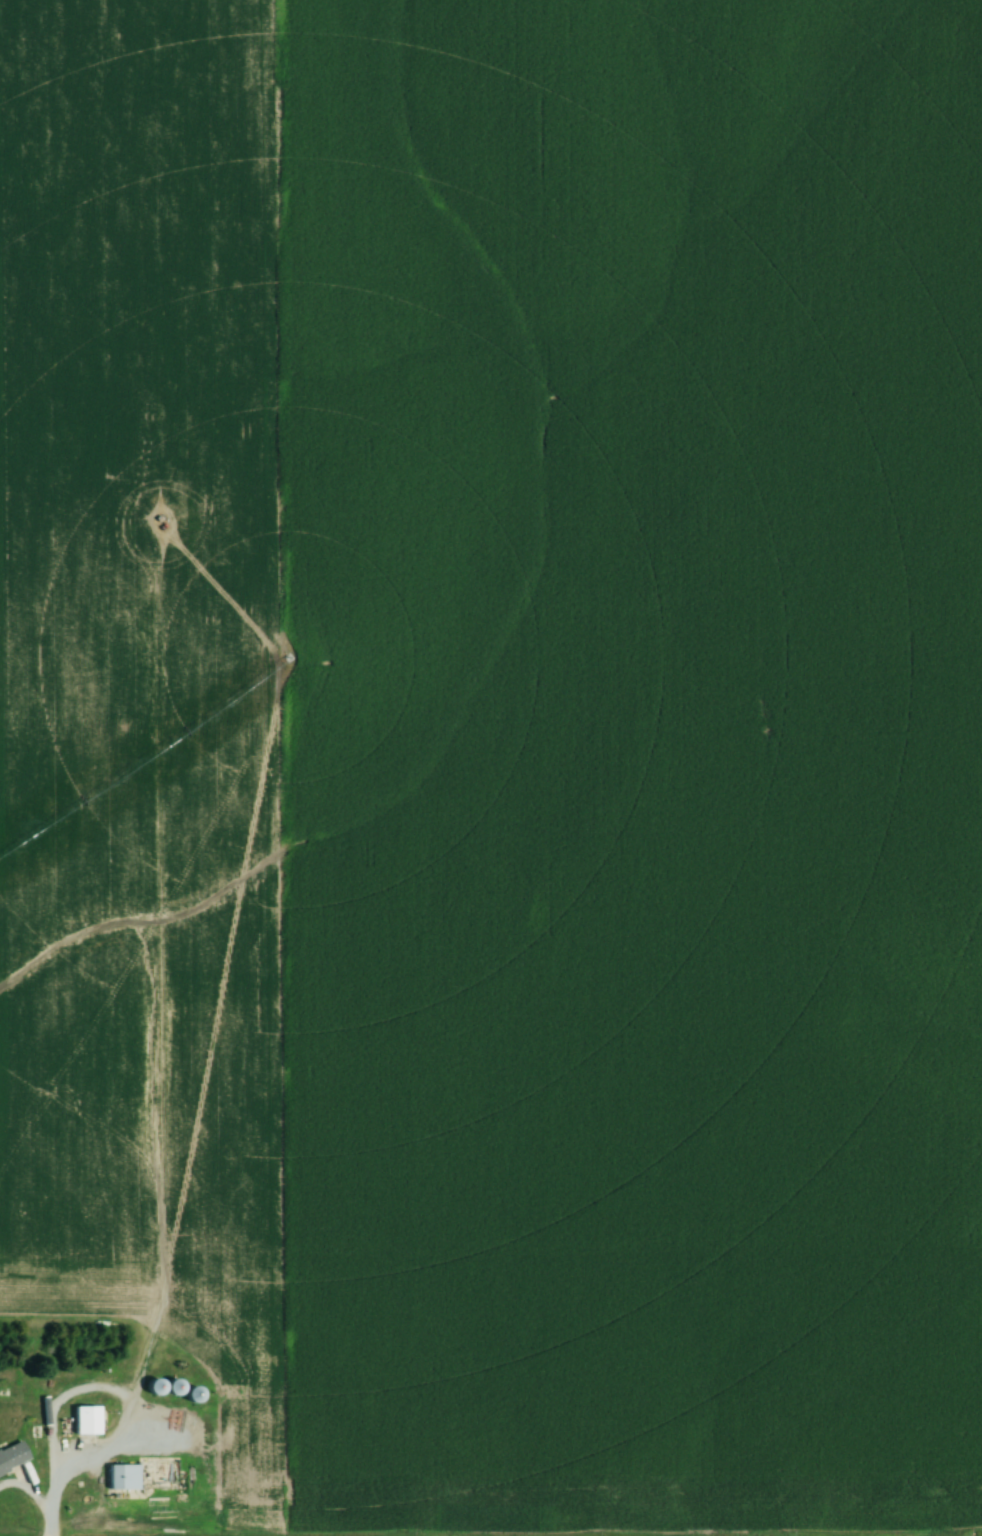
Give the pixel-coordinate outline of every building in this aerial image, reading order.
[(51,1389),(62,1388),(61,1377),(49,1378),(51,1389)] [(166,1390),(176,1398),(183,1388),(173,1380),(166,1390)] [(163,1395),(163,1382),(149,1382),(149,1395),(163,1395)] [(196,1388),(185,1394),(191,1405),(202,1399),(196,1388)] [(75,1436),(99,1436),(99,1409),(75,1409),(75,1436)] [(30,1463),(21,1442),(0,1451),(0,1477),(30,1463)] [(139,1466),(109,1466),(109,1491),(139,1491),(139,1466)]
